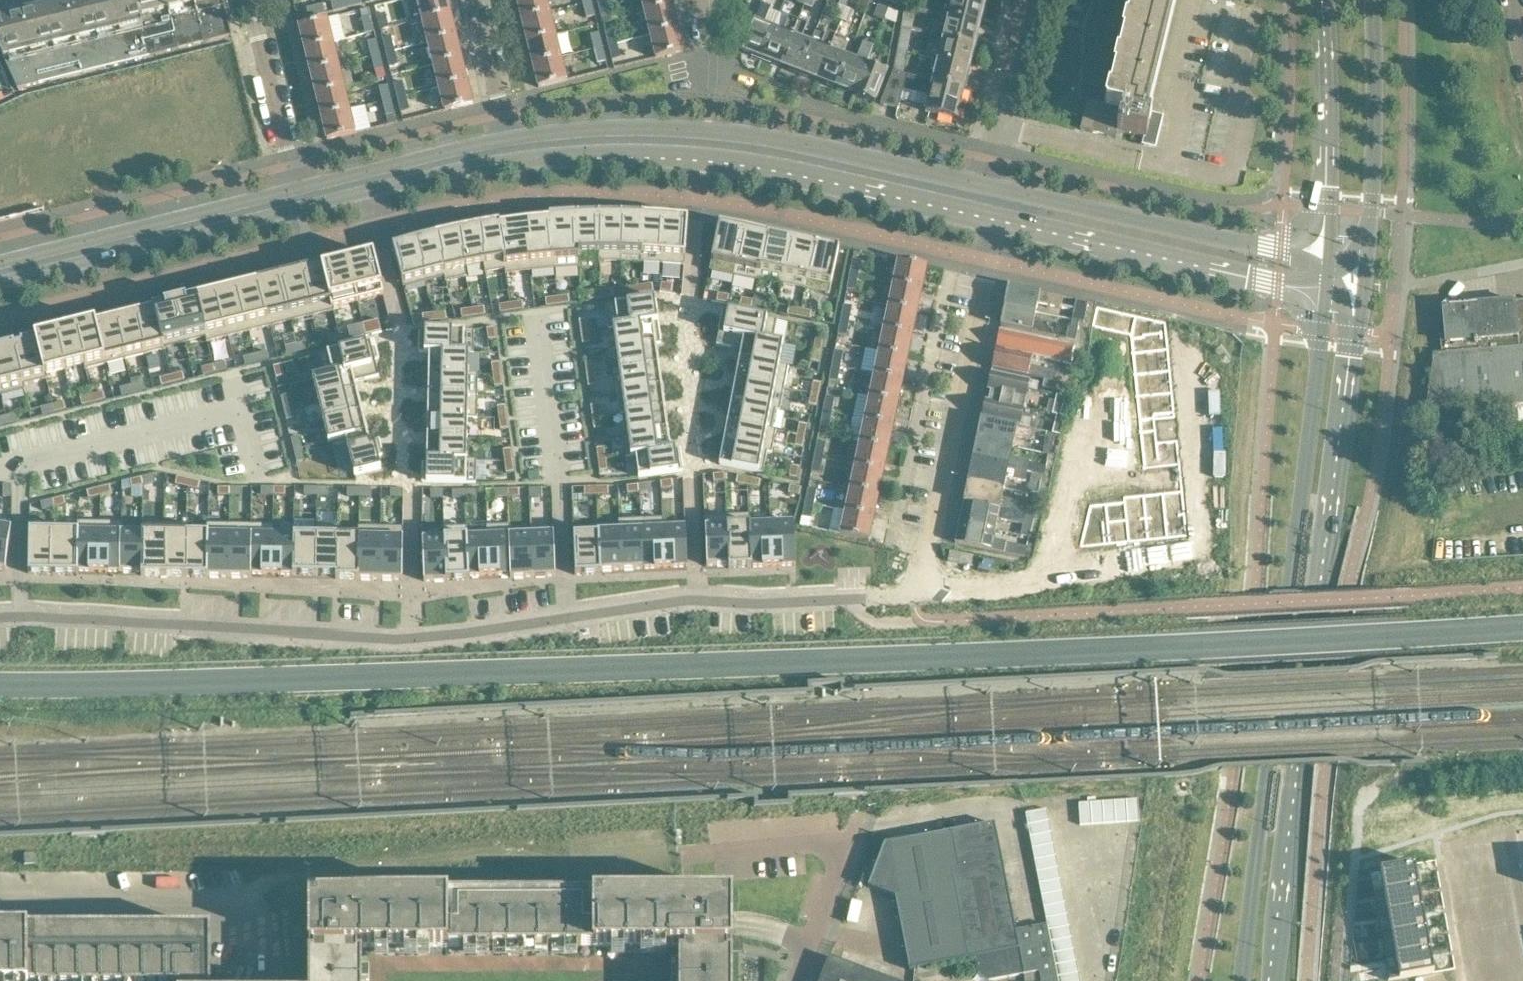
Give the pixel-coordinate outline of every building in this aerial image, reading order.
[(100,0),(78,0),(66,3),(83,73),(116,65),(100,0)] [(135,0),(100,0),(116,65),(149,57),(135,0)] [(166,0),(135,0),(149,57),(178,50),(166,0)] [(178,50),(204,44),(197,15),(198,15),(194,0),(166,0),(178,50)] [(223,0),(194,0),(198,15),(197,15),(204,44),(232,37),(223,0)] [(346,0),(340,0),(331,2),(333,11),(348,7),(346,0)] [(448,0),(417,0),(419,9),(409,11),(412,23),(422,20),(451,13),(448,0)] [(548,0),(517,0),(522,20),(551,13),(548,0)] [(607,0),(600,0),(597,1),(603,24),(612,21),(607,0)] [(671,0),(642,0),(645,13),(673,6),(671,0)] [(816,0),(807,0),(805,7),(812,10),(816,0)] [(858,2),(859,1),(854,0),(850,0),(846,9),(842,21),(849,24),(858,2)] [(987,5),(969,0),(952,0),(947,17),(980,25),(983,14),(985,14),(987,5)] [(1099,135),(1116,139),(1118,132),(1127,134),(1144,138),(1143,145),(1152,147),(1159,117),(1144,114),(1172,0),(1132,0),(1106,106),(1099,135)] [(595,17),(592,2),(583,5),(587,19),(595,17)] [(83,73),(66,3),(33,11),(50,82),(83,73)] [(307,9),(309,18),(326,14),(323,5),(307,9)] [(678,29),(673,6),(645,13),(651,36),(678,29)] [(764,26),(770,10),(760,6),(743,51),(753,54),(752,56),(762,60),(774,29),(764,26)] [(842,21),(846,9),(838,6),(834,18),(842,21)] [(885,21),(889,10),(882,7),(877,18),(885,21)] [(928,12),(906,7),(901,29),(912,31),(922,34),(928,12)] [(369,9),(360,11),(366,35),(375,32),(369,9)] [(889,10),(885,20),(895,25),(898,14),(889,10)] [(33,11),(0,20),(0,52),(18,90),(50,82),(33,11)] [(456,36),(451,13),(422,20),(428,43),(456,36)] [(556,35),(551,13),(522,20),(527,43),(556,35)] [(386,14),(377,16),(381,31),(389,29),(386,14)] [(977,36),(980,25),(947,17),(942,38),(977,47),(980,36),(977,36)] [(781,65),(798,21),(789,18),(783,33),(774,29),(762,60),(771,64),(772,62),(781,65)] [(334,43),(328,20),(299,27),(305,50),(334,43)] [(799,74),(811,44),(802,40),(808,25),(798,21),(781,65),(790,69),(790,71),(799,74)] [(395,51),(389,29),(381,31),(386,53),(395,51)] [(684,52),(678,29),(651,36),(656,59),(684,52)] [(908,53),(912,31),(901,29),(897,50),(908,53)] [(614,30),(605,32),(609,46),(617,44),(614,30)] [(811,44),(799,74),(808,78),(809,76),(818,79),(835,35),(826,32),(825,36),(816,33),(811,44)] [(603,48),(599,33),(591,36),(594,50),(603,48)] [(562,58),(556,35),(527,43),(533,65),(562,58)] [(835,35),(818,79),(826,82),(825,85),(835,88),(847,58),(853,42),(845,39),(835,35)] [(462,59),(456,36),(428,43),(433,66),(462,59)] [(975,57),(977,47),(942,38),(937,60),(970,67),(972,56),(975,57)] [(380,55),(377,40),(368,43),(371,57),(380,55)] [(855,94),(873,50),(875,44),(866,41),(858,62),(847,58),(835,88),(844,92),(845,90),(855,94)] [(339,65),(334,43),(305,50),(310,72),(339,65)] [(621,58),(617,44),(609,46),(612,61),(621,58)] [(607,62),(603,48),(594,50),(598,64),(607,62)] [(874,103),(886,72),(876,68),(882,54),(873,50),(855,94),(854,96),(874,103)] [(904,76),(904,75),(908,53),(897,50),(893,72),(893,73),(904,76)] [(398,66),(395,51),(386,53),(390,68),(398,66)] [(384,69),(380,55),(371,57),(375,71),(384,69)] [(567,81),(562,58),(533,65),(539,88),(567,81)] [(467,81),(462,59),(433,66),(438,88),(467,81)] [(964,90),(970,67),(937,60),(932,81),(932,82),(964,90)] [(344,88),(339,65),(310,72),(316,95),(344,88)] [(901,101),(907,76),(904,75),(904,76),(893,73),(881,105),(899,110),(901,101)] [(957,120),(964,90),(932,82),(932,81),(907,76),(901,101),(927,107),(926,113),(957,120)] [(473,104),(467,81),(438,88),(444,111),(473,104)] [(403,82),(394,84),(397,99),(406,97),(403,82)] [(392,100),(388,86),(379,88),(383,102),(392,100)] [(350,110),(344,88),(316,95),(321,117),(350,110)] [(410,110),(406,97),(397,99),(401,113),(410,110)] [(395,115),(392,100),(383,102),(386,117),(395,115)] [(1087,101),(1080,131),(1099,135),(1106,106),(1087,101)] [(356,134),(350,110),(321,117),(327,141),(356,134)] [(599,215),(577,216),(579,254),(599,253),(600,253),(599,215)] [(600,253),(599,253),(599,263),(622,263),(622,258),(621,258),(622,215),(600,215),(599,215),(600,253)] [(622,215),(621,258),(622,258),(641,258),(642,259),(644,216),(623,215),(622,215)] [(577,216),(551,218),(555,269),(580,268),(579,254),(577,216)] [(641,258),(641,263),(662,265),(666,218),(644,216),(642,259),(641,258)] [(531,219),(525,220),(531,272),(555,269),(551,218),(545,218),(543,220),(540,221),(536,222),(532,221),(532,220),(531,219)] [(666,218),(662,265),(684,266),(688,219),(666,218)] [(499,223),(507,270),(505,270),(506,275),(531,272),(525,220),(519,221),(517,223),(515,224),(510,225),(506,225),(505,223),(499,223)] [(499,223),(478,227),(485,264),(483,264),(485,274),(505,270),(507,270),(499,223)] [(719,225),(709,271),(734,277),(744,230),(719,225)] [(478,227),(457,231),(465,268),(483,264),(485,264),(478,227)] [(744,230),(734,277),(759,282),(759,280),(758,279),(767,235),(766,235),(744,230)] [(436,236),(446,277),(444,277),(445,282),(467,277),(465,268),(457,231),(456,231),(436,236)] [(767,235),(758,279),(759,280),(782,284),(791,238),(767,233),(766,235),(767,235)] [(436,236),(414,241),(426,282),(444,277),(446,277),(436,236)] [(791,238),(782,284),(805,289),(815,243),(791,238)] [(414,241),(393,247),(404,288),(426,282),(414,241)] [(815,243),(805,289),(829,295),(839,248),(815,243)] [(355,259),(347,261),(358,302),(384,296),(374,255),(365,257),(362,255),(357,256),(355,259)] [(861,261),(852,260),(850,275),(858,276),(861,261)] [(922,290),(927,266),(898,260),(893,284),(922,290)] [(323,265),(322,265),(333,311),(334,311),(334,308),(358,302),(347,261),(340,263),(337,261),(332,263),(331,265),(324,267),(323,265)] [(322,265),(301,270),(312,317),(333,311),(322,265)] [(301,270),(280,275),(292,322),(312,317),(301,270)] [(280,275),(259,281),(271,327),(292,322),(280,275)] [(855,291),(858,276),(850,275),(847,289),(855,291)] [(257,281),(238,286),(250,332),(271,327),(259,281),(258,281),(257,281)] [(661,283),(660,291),(672,293),(673,285),(661,283)] [(653,284),(641,286),(642,294),(654,292),(653,284)] [(917,313),(922,290),(893,284),(889,307),(917,313)] [(238,286),(217,291),(229,338),(250,332),(238,286)] [(641,286),(629,287),(630,295),(642,294),(641,286)] [(1060,309),(1062,299),(1062,298),(1008,287),(1004,308),(1036,314),(1038,305),(1060,309)] [(612,290),(600,291),(601,299),(614,298),(612,290)] [(197,296),(196,297),(208,343),(229,338),(217,291),(197,296)] [(600,291),(588,293),(589,301),(601,299),(600,291)] [(718,294),(716,302),(728,304),(730,296),(718,294)] [(569,296),(557,297),(558,305),(570,304),(569,296)] [(196,297),(175,302),(186,343),(206,338),(207,343),(208,343),(196,297)] [(557,297),(545,299),(546,307),(558,305),(557,297)] [(741,298),(740,307),(752,309),(753,301),(741,298)] [(654,299),(605,306),(609,329),(613,329),(613,328),(657,322),(656,316),(657,315),(656,303),(655,303),(654,299)] [(753,301),(752,309),(764,311),(765,303),(753,301)] [(1084,323),(1088,303),(1076,301),(1072,321),(1079,322),(1084,323)] [(1446,308),(1450,354),(1436,355),(1428,414),(1433,414),(1434,427),(1455,425),(1454,412),(1508,407),(1510,431),(1522,430),(1522,301),(1446,308)] [(175,302),(154,307),(165,351),(166,350),(166,349),(166,348),(167,348),(186,343),(175,302)] [(523,302),(511,304),(512,312),(524,310),(523,302)] [(511,304),(499,305),(500,313),(512,312),(511,304)] [(852,307),(844,306),(841,321),(849,323),(852,307)] [(154,309),(135,314),(145,355),(165,351),(154,307),(153,307),(154,309)] [(485,307),(473,309),(474,317),(486,315),(485,307)] [(788,307),(787,315),(799,318),(800,310),(788,307)] [(912,335),(917,313),(889,307),(884,329),(912,335)] [(1093,326),(1092,326),(1103,328),(1131,335),(1133,353),(1168,349),(1166,323),(1097,307),(1093,326)] [(1034,321),(1036,314),(1004,308),(1001,327),(1054,338),(1057,326),(1034,321)] [(473,309),(461,310),(462,319),(474,317),(473,309)] [(722,317),(719,332),(772,344),(773,342),(777,320),(723,310),(723,312),(724,312),(723,318),(722,317)] [(800,310),(799,318),(811,320),(812,312),(800,310)] [(446,312),(434,314),(435,322),(447,320),(446,312)] [(135,314),(115,319),(125,360),(145,355),(135,314)] [(434,314),(422,315),(423,323),(435,322),(434,314)] [(96,322),(95,322),(106,365),(125,360),(115,319),(96,323),(96,322)] [(587,319),(579,320),(580,332),(589,331),(587,319)] [(379,320),(371,322),(374,334),(382,332),(379,320)] [(847,337),(849,323),(841,321),(838,335),(847,337)] [(1075,342),(1079,322),(1072,321),(1071,329),(1068,328),(1066,340),(1075,342)] [(95,322),(75,327),(86,370),(106,365),(95,322)] [(371,322),(363,324),(366,336),(374,334),(371,322)] [(657,322),(613,328),(613,329),(616,349),(656,344),(656,345),(661,344),(660,341),(661,341),(659,328),(658,328),(657,322)] [(363,324),(355,326),(358,338),(366,336),(363,324)] [(355,326),(347,328),(350,340),(358,338),(355,326)] [(75,327),(55,332),(65,370),(79,367),(84,366),(85,370),(86,370),(75,327)] [(495,328),(487,329),(488,341),(496,340),(495,328)] [(908,358),(912,335),(884,329),(879,352),(908,358)] [(420,352),(420,353),(430,353),(469,353),(469,354),(474,354),(474,331),(420,330),(420,346),(421,346),(421,352),(420,352)] [(1000,330),(996,350),(1033,357),(1071,365),(1074,345),(1000,330)] [(589,331),(580,332),(582,344),(590,343),(589,331)] [(55,332),(35,337),(45,375),(65,370),(55,332)] [(719,332),(717,345),(741,350),(740,358),(779,367),(779,365),(783,344),(773,342),(772,344),(719,332)] [(339,334),(327,337),(329,345),(341,342),(339,334)] [(14,344),(13,344),(24,390),(25,390),(24,386),(46,380),(45,375),(35,337),(35,339),(21,342),(22,345),(15,346),(14,344)] [(816,338),(813,350),(821,352),(824,340),(816,338)] [(309,342),(297,345),(299,353),(311,349),(309,342)] [(323,376),(313,379),(313,380),(376,364),(375,361),(379,360),(376,349),(372,350),(371,344),(370,342),(318,355),(323,374),(323,376)] [(1099,345),(1087,342),(1084,359),(1095,361),(1099,345)] [(1,396),(24,390),(13,344),(0,347),(0,393),(1,396)] [(656,344),(616,349),(619,370),(658,365),(657,359),(659,359),(656,345),(656,344)] [(297,345),(285,348),(287,356),(299,353),(297,345)] [(1168,349),(1133,353),(1135,374),(1171,371),(1168,349)] [(813,350),(811,362),(819,364),(821,352),(813,350)] [(868,350),(863,373),(874,375),(903,381),(908,358),(879,352),(868,350)] [(1030,367),(1033,357),(996,350),(991,370),(1044,381),(1053,383),(1053,382),(1055,372),(1030,367)] [(841,367),(843,353),(834,351),(832,365),(841,367)] [(267,352),(255,355),(257,363),(269,360),(267,352)] [(430,359),(428,359),(429,375),(469,375),(469,374),(469,354),(469,353),(430,353),(430,359)] [(255,355),(243,358),(245,366),(257,363),(255,355)] [(738,361),(736,373),(737,374),(736,380),(784,390),(789,367),(779,365),(779,367),(740,358),(739,361),(738,361)] [(1090,381),(1095,361),(1084,359),(1087,360),(1083,380),(1090,381)] [(225,362),(213,365),(215,373),(227,370),(225,362)] [(499,362),(491,363),(493,375),(501,374),(499,362)] [(593,362),(585,363),(586,375),(595,374),(593,362)] [(376,364),(313,380),(318,401),(357,391),(355,383),(379,377),(376,364)] [(213,365),(201,368),(203,376),(215,373),(213,365)] [(281,365),(273,367),(276,379),(284,377),(281,365)] [(619,370),(614,370),(617,393),(662,387),(661,384),(662,384),(660,371),(659,371),(658,365),(619,370)] [(838,382),(841,367),(832,365),(829,380),(838,382)] [(1171,371),(1135,374),(1137,396),(1173,392),(1171,371)] [(183,373),(171,376),(173,384),(185,381),(183,373)] [(428,377),(428,389),(429,389),(429,396),(478,397),(478,374),(469,374),(469,375),(429,375),(429,377),(428,377)] [(501,374),(493,375),(495,387),(503,386),(501,374)] [(595,374),(586,375),(588,387),(596,386),(595,374)] [(1037,393),(1039,384),(991,374),(987,392),(991,393),(990,397),(1025,405),(1028,391),(1037,393)] [(898,404),(903,381),(874,375),(870,398),(898,404)] [(171,376),(160,379),(162,387),(173,384),(171,376)] [(734,386),(731,398),(732,398),(732,401),(776,410),(776,408),(781,409),(784,390),(736,380),(735,386),(734,386)] [(1086,400),(1090,381),(1083,380),(1079,398),(1086,400)] [(1042,388),(1061,391),(1063,384),(1053,382),(1053,383),(1044,381),(1042,388)] [(813,382),(811,394),(819,395),(821,384),(813,382)] [(144,383),(132,386),(134,394),(146,391),(144,383)] [(132,386),(120,389),(122,397),(134,394),(132,386)] [(662,387),(617,393),(620,415),(625,414),(625,413),(664,408),(663,402),(664,402),(663,389),(662,389),(662,387)] [(357,391),(318,401),(323,422),(362,412),(357,391)] [(1173,392),(1137,396),(1140,431),(1156,430),(1176,428),(1175,417),(1173,392)] [(104,393),(92,396),(94,404),(106,401),(104,393)] [(811,394),(809,406),(817,407),(819,395),(811,394)] [(289,395),(281,397),(284,409),(292,407),(289,395)] [(92,396),(80,399),(82,406),(94,404),(92,396)] [(427,402),(427,415),(428,415),(428,417),(468,418),(468,419),(477,419),(478,397),(429,396),(429,402),(427,402)] [(1084,407),(1086,400),(1079,398),(1071,396),(1070,404),(1084,407)] [(834,399),(826,397),(823,411),(831,414),(834,399)] [(1022,419),(1025,405),(990,397),(989,402),(985,402),(982,420),(1029,430),(1031,421),(1022,419)] [(1062,417),(1066,399),(1058,397),(1056,403),(1051,401),(1048,414),(1058,416),(1062,417)] [(893,427),(898,404),(870,398),(865,421),(893,427)] [(729,416),(728,422),(772,431),(772,429),(776,410),(732,401),(731,403),(730,403),(728,416),(729,416)] [(64,402),(53,405),(55,413),(66,410),(64,402)] [(1082,415),(1084,407),(1070,404),(1068,412),(1082,415)] [(53,405),(41,408),(43,416),(55,413),(53,405)] [(599,405),(591,406),(592,418),(600,417),(599,405)] [(505,406),(497,407),(499,419),(507,418),(505,406)] [(292,407),(284,409),(287,421),(295,419),(292,407)] [(664,408),(625,413),(625,414),(628,434),(628,435),(667,429),(667,427),(668,427),(666,414),(665,414),(664,408)] [(828,428),(831,414),(823,411),(820,426),(828,428)] [(362,412),(323,422),(328,443),(367,433),(362,412)] [(1080,423),(1082,415),(1068,412),(1066,418),(1066,419),(1080,423)] [(18,414),(6,417),(8,425),(20,422),(18,414)] [(1066,418),(1062,417),(1058,416),(1054,435),(1055,435),(1062,437),(1066,418)] [(427,420),(427,433),(428,433),(428,439),(467,439),(468,419),(468,418),(428,417),(428,420),(427,420)] [(600,417),(592,418),(594,430),(602,429),(600,417)] [(507,418),(499,419),(500,431),(509,430),(507,418)] [(1079,431),(1080,423),(1066,419),(1064,427),(1079,431)] [(982,420),(977,441),(1013,449),(1015,437),(1033,441),(1035,431),(1029,430),(982,420)] [(888,450),(893,427),(865,421),(860,443),(888,450)] [(725,437),(724,443),(767,452),(767,453),(772,454),(776,430),(772,429),(772,431),(728,422),(727,428),(726,428),(724,437),(725,437)] [(799,423),(797,435),(805,437),(807,425),(799,423)] [(1064,427),(1062,435),(1077,439),(1079,431),(1064,427)] [(1156,430),(1140,431),(1144,468),(1179,465),(1180,465),(1178,440),(1176,428),(1156,430)] [(628,434),(623,434),(626,458),(636,457),(636,456),(670,451),(670,450),(669,445),(670,444),(669,435),(668,435),(667,429),(628,435),(628,434)] [(367,433),(328,443),(329,443),(345,439),(354,472),(355,476),(381,469),(378,457),(382,456),(379,441),(369,443),(367,433)] [(1048,434),(1043,455),(1049,456),(1050,456),(1055,435),(1054,435),(1048,434)] [(797,435),(795,447),(803,449),(805,437),(797,435)] [(1062,437),(1060,443),(1075,446),(1077,439),(1062,435),(1062,437)] [(299,437),(291,439),(294,451),(302,449),(299,437)] [(427,445),(426,454),(427,454),(427,461),(467,462),(467,460),(467,439),(428,439),(427,445)] [(1011,458),(1013,449),(977,441),(973,462),(1028,473),(1028,472),(1032,473),(1032,474),(1044,477),(1047,467),(1029,463),(1029,461),(1011,458)] [(720,464),(719,466),(763,474),(767,453),(767,452),(724,443),(721,458),(722,459),(721,464),(720,464)] [(816,443),(814,457),(823,459),(826,445),(816,443)] [(884,473),(888,450),(860,443),(855,466),(884,473)] [(1073,454),(1075,446),(1060,443),(1058,451),(1073,454)] [(604,448),(596,449),(598,461),(606,460),(604,448)] [(302,449),(294,451),(297,463),(305,461),(302,449)] [(511,449),(503,450),(505,462),(513,461),(511,449)] [(670,451),(636,456),(636,457),(639,478),(683,472),(681,456),(680,456),(679,450),(680,450),(680,449),(670,450),(670,451)] [(820,474),(823,459),(814,457),(811,472),(820,474)] [(423,481),(423,483),(476,484),(476,461),(467,460),(467,462),(427,461),(427,464),(423,464),(423,475),(427,475),(427,481),(423,481)] [(606,460),(598,461),(600,473),(608,472),(606,460)] [(513,461),(505,462),(506,474),(514,473),(513,461)] [(1026,482),(1028,473),(973,462),(968,482),(1005,490),(1007,479),(1026,482)] [(791,466),(789,478),(797,479),(799,467),(791,466)] [(879,495),(884,473),(855,466),(851,489),(879,495)] [(725,473),(713,475),(714,483),(726,481),(725,473)] [(1039,497),(1044,477),(1032,474),(1027,494),(1031,495),(1030,496),(1039,497)] [(154,475),(142,478),(144,486),(155,483),(154,475)] [(737,476),(736,484),(748,486),(749,478),(737,476)] [(142,478),(130,481),(132,489),(144,486),(142,478)] [(177,478),(175,485),(187,488),(189,480),(177,478)] [(749,478),(748,486),(760,489),(761,481),(749,478)] [(189,480),(187,488),(199,490),(201,483),(189,480)] [(672,480),(660,482),(661,490),(674,488),(672,480)] [(1003,499),(1005,490),(968,482),(964,503),(1018,515),(1019,514),(1025,515),(1025,516),(1035,518),(1039,497),(1030,496),(1029,502),(1019,500),(1018,502),(1003,499)] [(651,483),(639,485),(640,493),(652,492),(651,483)] [(4,484),(4,497),(12,497),(12,484),(4,484)] [(639,485),(627,486),(628,495),(640,493),(639,485)] [(110,486),(99,489),(101,496),(112,494),(110,486)] [(790,486),(788,494),(800,496),(802,488),(790,486)] [(597,487),(584,488),(585,496),(597,496),(597,487)] [(609,487),(597,487),(597,496),(609,495),(609,487)] [(230,488),(218,488),(218,496),(230,496),(230,488)] [(242,488),(230,488),(230,496),(242,496),(242,488)] [(273,488),(262,488),(262,496),(273,496),(273,488)] [(286,488),(273,488),(273,496),(286,496),(286,488)] [(305,488),(304,496),(317,496),(317,488),(305,488)] [(317,488),(317,496),(329,496),(329,488),(317,488)] [(99,489),(87,492),(89,499),(101,496),(99,489)] [(348,489),(347,497),(360,497),(360,489),(348,489)] [(360,489),(360,497),(372,497),(372,489),(360,489)] [(520,489),(508,490),(508,498),(520,498),(520,489)] [(542,489),(529,489),(530,497),(542,497),(542,489)] [(817,491),(808,489),(805,503),(814,505),(817,491)] [(874,518),(879,495),(851,489),(846,512),(874,518)] [(391,490),(391,498),(403,498),(403,490),(391,490)] [(431,490),(431,498),(443,499),(443,490),(431,490)] [(477,490),(465,491),(465,499),(477,499),(477,490)] [(508,490),(495,490),(496,498),(508,498),(508,490)] [(465,491),(452,491),(453,499),(465,499),(465,491)] [(1181,491),(1163,493),(1167,538),(1187,536),(1183,491),(1181,491)] [(1163,493),(1143,495),(1148,540),(1167,538),(1163,493)] [(1143,495),(1124,497),(1129,542),(1148,540),(1143,495)] [(64,497),(53,500),(55,508),(66,505),(64,497)] [(1124,502),(1106,503),(1110,544),(1129,542),(1124,497),(1123,497),(1124,502)] [(53,500),(41,503),(43,511),(55,508),(53,500)] [(809,528),(814,505),(805,503),(801,526),(809,528)] [(964,503),(960,524),(996,531),(998,520),(1023,525),(1025,516),(1025,515),(1019,514),(1018,515),(964,503)] [(1090,505),(1080,547),(1110,544),(1106,503),(1090,505)] [(834,510),(829,532),(841,535),(869,541),(874,518),(846,512),(834,510)] [(750,515),(728,516),(730,566),(729,566),(729,569),(751,568),(749,520),(750,520),(750,515)] [(728,516),(705,517),(707,567),(729,566),(730,566),(728,516)] [(1032,530),(1035,518),(1025,516),(1023,525),(1023,528),(1032,530)] [(664,519),(641,520),(643,569),(665,569),(663,529),(664,529),(664,519)] [(750,520),(749,520),(751,568),(773,567),(771,524),(772,524),(772,519),(750,520)] [(641,520),(618,521),(619,531),(620,531),(622,571),(643,569),(641,520)] [(294,535),(294,575),(315,576),(316,526),(316,522),(295,521),(294,535)] [(54,532),(54,575),(78,575),(78,522),(77,532),(66,532),(54,532)] [(78,522),(78,575),(78,574),(79,572),(81,572),(99,572),(100,523),(78,522)] [(100,523),(99,572),(121,573),(122,523),(100,523)] [(122,523),(121,573),(141,573),(141,576),(142,576),(143,523),(142,523),(142,528),(141,528),(123,528),(123,523),(122,523)] [(143,523),(142,576),(164,577),(165,524),(143,523)] [(772,524),(771,524),(773,567),(795,566),(794,530),(793,523),(772,524)] [(165,524),(164,577),(186,577),(186,524),(165,524)] [(186,524),(186,577),(207,577),(208,525),(207,525),(207,534),(194,534),(187,534),(187,524),(186,524)] [(994,541),(996,531),(960,524),(955,545),(1024,559),(1026,548),(994,541)] [(208,525),(207,577),(229,578),(230,525),(226,525),(208,525)] [(230,525),(229,578),(250,578),(251,525),(230,525)] [(251,525),(250,578),(251,578),(251,575),(272,575),(273,526),(251,525)] [(273,526),(272,575),(294,575),(294,535),(274,535),(274,526),(273,526)] [(316,526),(315,576),(336,576),(336,579),(337,579),(338,526),(316,526)] [(338,526),(337,579),(358,580),(359,527),(358,527),(358,532),(338,532),(339,526),(338,526)] [(510,526),(487,527),(487,531),(488,531),(490,576),(510,575),(511,575),(510,535),(511,535),(510,526)] [(6,571),(12,529),(0,527),(0,570),(6,571)] [(359,527),(358,580),(380,580),(381,528),(359,527)] [(381,528),(380,580),(402,580),(403,528),(381,528)] [(467,528),(443,528),(444,538),(445,538),(447,581),(469,580),(469,577),(468,577),(466,532),(467,532),(467,528)] [(554,528),(530,530),(530,534),(531,534),(533,577),(556,577),(554,528)] [(664,529),(663,529),(665,569),(687,568),(686,528),(664,529)] [(29,531),(29,574),(54,575),(54,532),(29,531)] [(467,532),(466,532),(468,577),(469,577),(490,576),(488,531),(487,531),(467,532)] [(619,531),(597,531),(597,535),(599,535),(600,571),(601,571),(622,571),(620,531),(619,531)] [(511,535),(510,535),(511,575),(512,578),(533,577),(531,534),(530,534),(511,535)] [(597,535),(574,536),(575,576),(601,574),(601,571),(600,571),(599,535),(597,535)] [(444,538),(422,539),(424,582),(447,581),(445,538),(444,538)] [(1126,800),(1114,801),(1116,823),(1128,822),(1126,800)] [(1138,800),(1126,800),(1128,822),(1139,822),(1139,818),(1138,800)] [(1114,801),(1102,802),(1104,824),(1116,823),(1114,801)] [(1102,802),(1091,803),(1092,825),(1104,824),(1102,802)] [(1091,803),(1079,804),(1080,826),(1092,825),(1091,803)] [(1047,810),(1025,814),(1028,825),(1049,821),(1047,810)] [(1049,821),(1028,825),(1030,837),(1052,833),(1049,821)] [(993,823),(885,843),(868,887),(895,897),(909,970),(975,957),(978,973),(989,980),(992,980),(1024,975),(1015,931),(1014,931),(993,823)] [(1052,833),(1030,837),(1032,849),(1054,845),(1052,833)] [(1054,845),(1032,849),(1034,860),(1056,856),(1054,845)] [(37,852),(26,852),(26,863),(38,863),(37,852)] [(1056,856),(1034,860),(1037,872),(1058,868),(1056,856)] [(1414,864),(1369,872),(1369,874),(1370,874),(1371,883),(1382,881),(1384,893),(1418,887),(1414,864)] [(1058,868),(1037,872),(1039,884),(1061,880),(1058,868)] [(1061,880),(1039,884),(1041,895),(1063,891),(1061,880)] [(1384,893),(1373,895),(1375,904),(1386,902),(1388,914),(1422,908),(1418,887),(1384,893)] [(1063,891),(1041,895),(1043,907),(1065,903),(1065,901),(1063,891)] [(732,954),(732,943),(732,941),(732,939),(732,938),(732,914),(732,913),(732,896),(697,896),(696,896),(683,896),(682,896),(585,896),(363,895),(349,895),(344,895),(309,895),(309,980),(732,980),(732,954)] [(1065,903),(1043,907),(1046,919),(1067,915),(1065,903)] [(1388,914),(1377,916),(1379,925),(1389,924),(1391,935),(1392,936),(1426,929),(1422,908),(1388,914)] [(1067,915),(1046,919),(1047,925),(1048,930),(1070,926),(1067,915)] [(1015,931),(1024,975),(1025,980),(1058,980),(1057,977),(1055,965),(1052,954),(1051,949),(1050,942),(1048,930),(1047,925),(1015,931)] [(1070,926),(1048,930),(1050,942),(1072,938),(1070,926)] [(1391,935),(1381,937),(1383,947),(1393,945),(1395,957),(1430,951),(1426,929),(1392,936),(1391,935)] [(211,931),(0,931),(0,980),(211,980),(211,931)] [(1072,938),(1050,942),(1051,949),(1052,954),(1074,950),(1072,938)] [(1143,971),(1141,947),(1133,948),(1135,972),(1143,971)] [(1074,950),(1052,954),(1055,965),(1076,961),(1074,950)] [(1385,958),(1387,968),(1397,966),(1399,978),(1388,980),(1391,980),(1399,980),(1434,973),(1430,951),(1395,957),(1385,958)] [(829,957),(820,980),(894,980),(829,957)] [(1076,961),(1055,965),(1057,977),(1079,973),(1076,961)] [(1057,977),(1058,980),(1080,980),(1079,973),(1057,977)]
